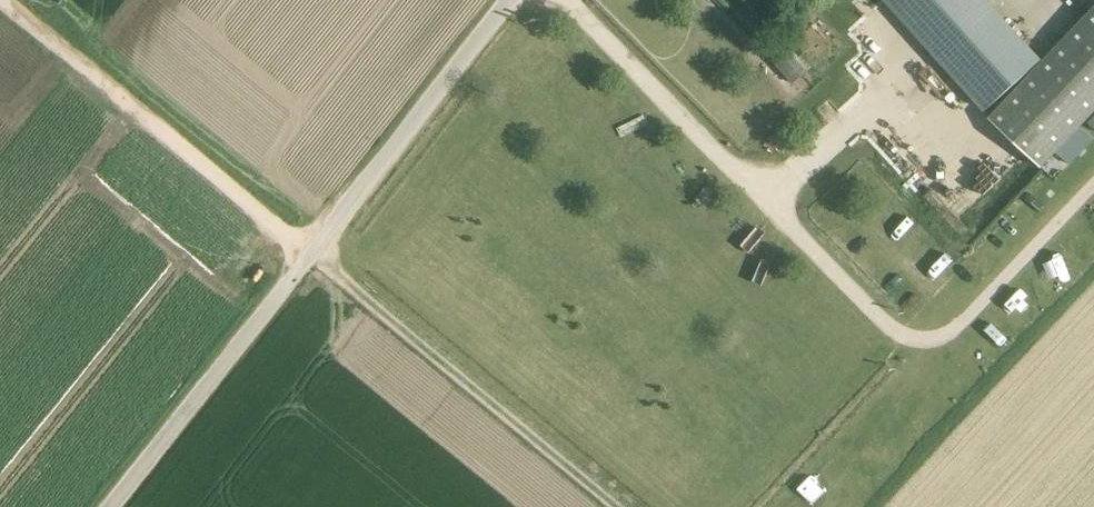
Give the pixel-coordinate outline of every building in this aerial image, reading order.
[(985,110),(1042,59),(988,0),(887,0),(985,110)] [(991,117),(1042,166),(1093,111),(1093,8),(991,117)] [(795,86),(809,74),(780,42),(766,55),(795,86)]
